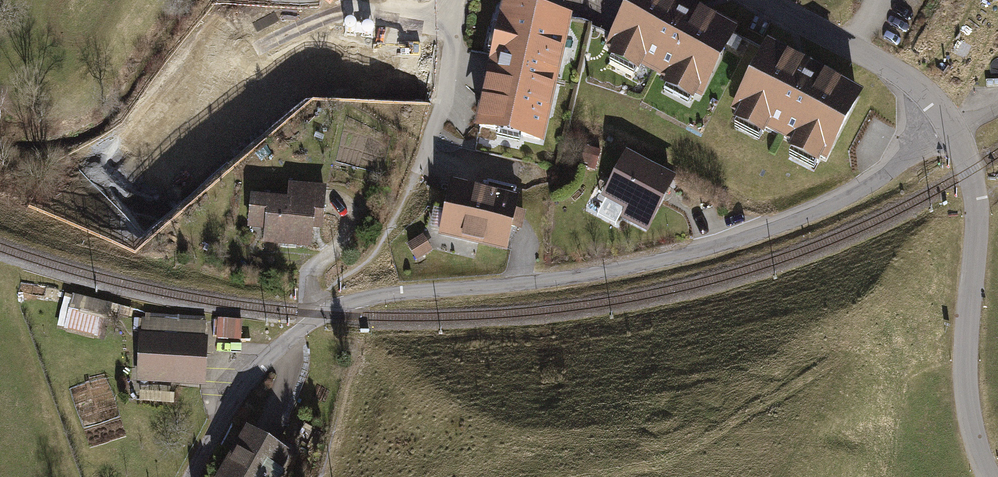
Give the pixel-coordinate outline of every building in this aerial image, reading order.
[(678,0),(638,0),(610,50),(704,100),(741,34),(678,0)] [(565,22),(496,8),(471,133),(540,146),(565,22)] [(337,15),(333,30),(368,40),(373,24),(337,15)] [(855,99),(766,54),(735,115),(823,163),(855,99)] [(597,153),(581,150),(578,164),(594,167),(597,153)] [(619,220),(645,233),(671,181),(659,176),(661,171),(621,151),(597,200),(623,213),(619,220)] [(266,230),(265,240),(307,244),(309,228),(317,229),(321,192),(288,188),(286,202),(255,199),(252,229),(266,230)] [(486,195),(455,189),(446,233),(452,234),(450,241),(479,247),(481,240),(505,245),(508,228),(517,230),(521,213),(512,212),(516,194),(488,188),(486,195)] [(401,247),(412,264),(430,252),(419,235),(401,247)] [(103,341),(111,305),(65,295),(57,330),(103,341)] [(207,321),(140,319),(138,385),(205,387),(207,321)] [(242,321),(218,320),(217,339),(241,340),(242,321)] [(245,431),(220,476),(285,476),(295,459),(245,431)]
